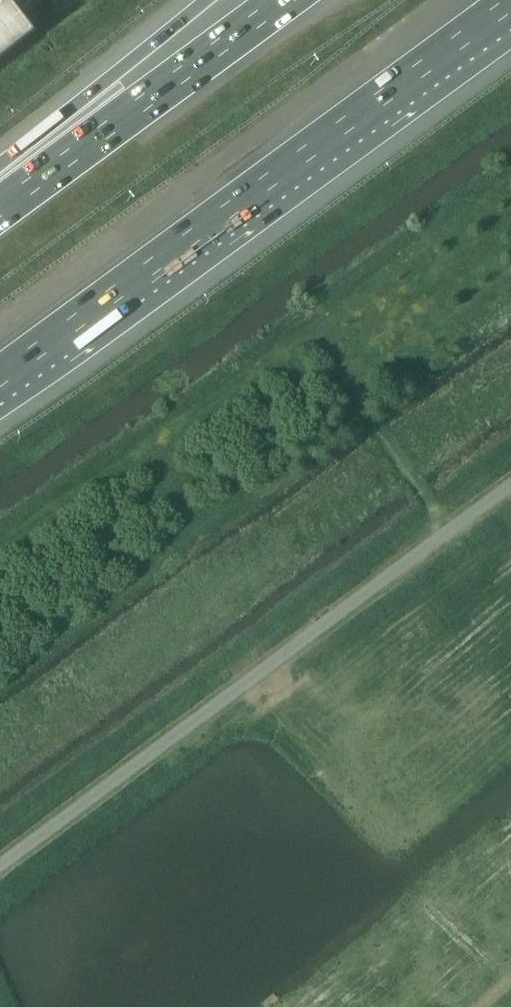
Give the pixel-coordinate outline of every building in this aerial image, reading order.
[(39,29),(38,28),(32,32),(13,7),(8,0),(0,0),(0,59),(39,29)]
